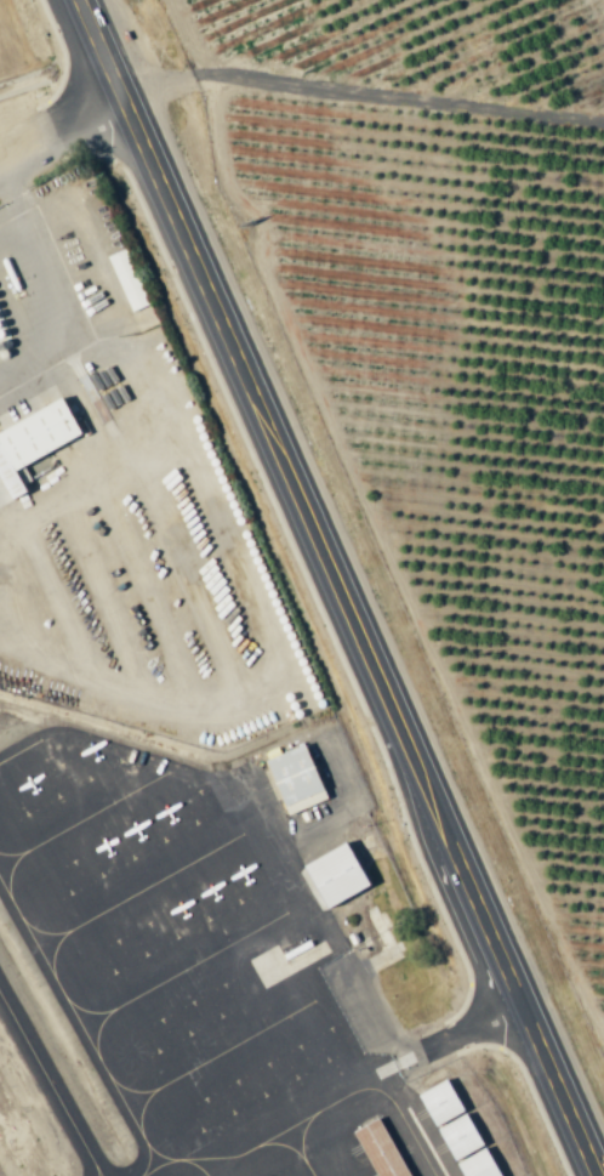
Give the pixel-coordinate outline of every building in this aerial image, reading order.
[(133,313),(150,306),(129,249),(111,255),(133,313)] [(71,400),(0,432),(0,469),(15,501),(36,491),(24,466),(88,437),(71,400)] [(332,800),(310,745),(270,760),(291,816),(332,800)] [(310,867),(333,910),(376,887),(353,843),(310,867)] [(456,1077),(427,1091),(469,1175),(505,1175),(456,1077)] [(383,1117),(357,1130),(382,1175),(415,1175),(383,1117)]
